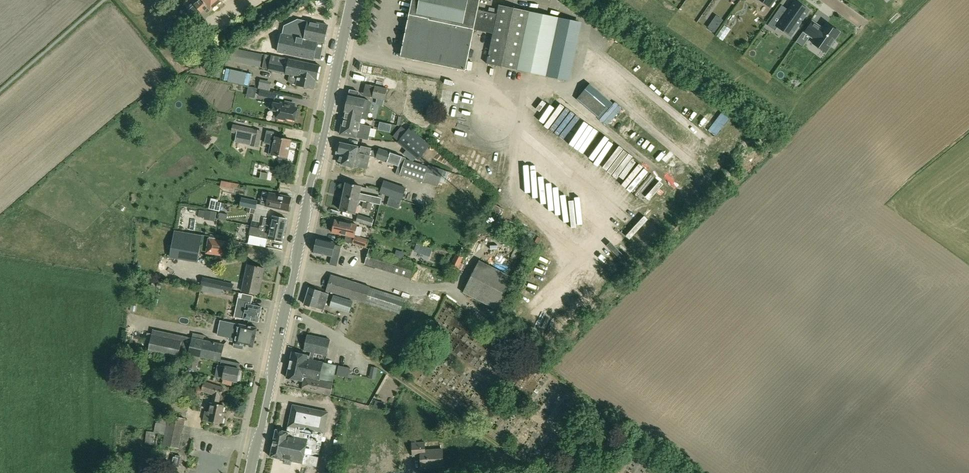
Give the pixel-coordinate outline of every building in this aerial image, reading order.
[(186,8),(195,19),(201,14),(206,10),(209,7),(211,10),(223,0),(196,0),(186,8)] [(780,7),(769,23),(777,28),(781,22),(795,31),(808,12),(809,11),(795,1),(787,12),(780,7)] [(278,50),(278,52),(314,60),(314,58),(321,60),(328,25),(308,21),(309,17),(299,15),(299,16),(298,20),(297,19),(284,25),(282,35),(281,39),(278,50)] [(560,15),(550,78),(573,82),(583,18),(560,15)] [(717,15),(708,27),(715,32),(723,20),(717,15)] [(811,23),(803,34),(814,41),(811,45),(824,54),(838,34),(825,25),(821,30),(811,23)] [(271,38),(261,36),(260,44),(269,45),(271,38)] [(269,70),(290,75),(289,82),(292,84),(315,88),(316,80),(318,80),(320,65),(272,56),(266,55),(263,69),(269,70)] [(226,72),(226,78),(233,78),(233,82),(248,83),(248,86),(255,86),(256,73),(226,72)] [(611,74),(606,82),(615,87),(620,79),(611,74)] [(678,92),(669,83),(653,97),(662,107),(678,92)] [(387,89),(375,86),(373,98),(385,100),(387,89)] [(261,89),(259,95),(276,99),(277,92),(261,89)] [(362,116),(368,117),(371,103),(369,100),(366,100),(366,99),(358,97),(360,91),(351,89),(345,112),(362,116)] [(687,102),(678,92),(662,107),(671,117),(687,102)] [(556,104),(566,113),(571,106),(561,98),(556,104)] [(696,112),(687,102),(671,117),(680,126),(696,112)] [(297,112),(298,110),(291,108),(292,105),(285,103),(285,105),(281,104),(280,105),(274,104),(272,110),(279,112),(278,118),(286,120),(286,118),(295,121),(296,118),(298,118),(299,113),(297,112)] [(360,124),(361,118),(362,116),(345,112),(340,135),(369,140),(371,127),(360,124)] [(211,123),(205,121),(203,127),(209,129),(211,123)] [(253,137),(251,145),(259,147),(262,134),(263,131),(254,129),(239,126),(233,125),(231,132),(253,137)] [(403,128),(395,137),(399,141),(398,142),(418,159),(430,145),(410,128),(407,132),(403,128)] [(288,158),(291,141),(276,137),(277,133),(268,131),(265,143),(271,144),(268,155),(273,156),(273,155),(280,156),(280,160),(285,161),(287,158),(288,158)] [(624,142),(615,133),(599,147),(608,157),(624,142)] [(379,152),(371,150),(372,148),(361,146),(341,142),(341,143),(339,143),(337,150),(339,150),(338,154),(341,154),(340,162),(357,166),(357,165),(368,167),(370,156),(377,158),(376,158),(398,166),(396,173),(397,175),(399,176),(400,175),(401,173),(439,186),(445,170),(429,165),(429,167),(407,160),(405,159),(406,158),(380,149),(379,152)] [(633,152),(624,142),(608,157),(617,167),(633,152)] [(642,162),(633,152),(617,167),(626,177),(642,162)] [(402,199),(403,199),(406,188),(385,181),(381,192),(392,196),(390,201),(400,205),(402,199)] [(365,195),(365,196),(360,194),(362,187),(347,183),(347,185),(344,185),(343,190),(345,191),(344,198),(359,201),(359,200),(364,202),(372,204),(374,197),(365,195)] [(267,206),(267,207),(269,207),(289,211),(292,198),(270,193),(267,206)] [(220,211),(222,202),(218,202),(219,200),(211,198),(209,209),(220,211)] [(242,198),(240,205),(252,208),(251,209),(267,212),(269,207),(267,207),(267,206),(257,204),(258,201),(242,198)] [(356,214),(359,201),(344,198),(343,203),(340,203),(339,208),(341,209),(341,210),(356,214)] [(371,210),(372,204),(364,202),(362,208),(371,210)] [(495,205),(492,210),(501,215),(504,209),(495,205)] [(215,220),(217,212),(206,210),(205,219),(215,220)] [(375,219),(359,214),(356,222),(373,228),(375,219)] [(285,231),(287,220),(274,216),(272,224),(266,223),(267,218),(261,217),(260,222),(253,220),(251,226),(260,227),(260,226),(285,231)] [(336,220),(333,233),(347,236),(346,241),(353,244),(352,244),(364,248),(365,248),(368,240),(355,236),(355,235),(358,225),(336,220)] [(282,242),(285,231),(260,226),(260,227),(251,226),(249,234),(251,235),(268,239),(282,242)] [(198,262),(203,237),(175,232),(172,248),(171,257),(198,262)] [(251,235),(248,243),(266,247),(268,239),(251,235)] [(209,239),(207,252),(226,256),(229,243),(217,240),(217,238),(211,237),(211,239),(209,239)] [(337,266),(342,246),(335,245),(336,242),(318,239),(315,253),(315,254),(316,255),(320,256),(321,255),(321,254),(332,257),(330,265),(337,266)] [(420,252),(430,256),(433,248),(423,245),(420,252)] [(411,279),(416,263),(370,249),(366,264),(411,279)] [(463,257),(456,254),(450,266),(457,270),(463,257)] [(497,310),(513,277),(481,261),(464,293),(497,310)] [(264,268),(248,265),(242,291),(259,295),(264,268)] [(400,314),(406,298),(333,276),(331,277),(327,291),(366,303),(366,304),(400,314)] [(217,288),(223,289),(225,282),(218,281),(218,280),(203,278),(201,285),(216,289),(217,288)] [(304,304),(324,311),(329,294),(321,292),(322,291),(310,288),(304,304)] [(252,304),(254,296),(243,293),(242,298),(239,297),(235,317),(259,322),(263,307),(252,304)] [(330,307),(350,314),(354,302),(334,296),(330,307)] [(255,347),(258,327),(223,321),(221,330),(230,331),(229,340),(236,341),(235,347),(244,348),(245,345),(255,347)] [(224,345),(203,340),(204,335),(193,333),(192,338),(153,330),(149,352),(188,360),(189,355),(221,361),(224,345)] [(330,395),(335,375),(337,365),(313,360),(315,352),(327,355),(330,339),(308,334),(305,350),(311,352),(310,355),(292,352),(287,377),(304,381),(302,389),(330,395)] [(197,371),(200,358),(190,355),(187,368),(197,371)] [(336,375),(348,378),(350,368),(338,365),(336,375)] [(238,381),(240,369),(227,366),(224,379),(233,380),(238,381)] [(207,411),(205,420),(221,423),(225,405),(219,404),(221,396),(222,397),(224,386),(204,382),(202,391),(214,394),(213,402),(211,402),(209,412),(207,411)] [(192,392),(200,395),(202,387),(195,385),(192,392)] [(384,403),(376,400),(374,406),(383,409),(384,403)] [(587,420),(595,409),(587,403),(579,414),(587,420)] [(303,464),(306,453),(320,456),(329,413),(294,406),(288,432),(277,430),(271,457),(303,464)] [(155,442),(163,444),(170,415),(162,413),(160,423),(157,422),(154,432),(147,431),(145,443),(153,445),(155,433),(157,433),(155,442)] [(170,415),(163,444),(179,448),(185,418),(170,415)] [(443,468),(443,450),(425,451),(425,443),(413,443),(413,456),(421,456),(421,469),(443,468)] [(179,467),(182,456),(176,455),(175,457),(173,457),(172,464),(174,464),(174,466),(179,467)]
